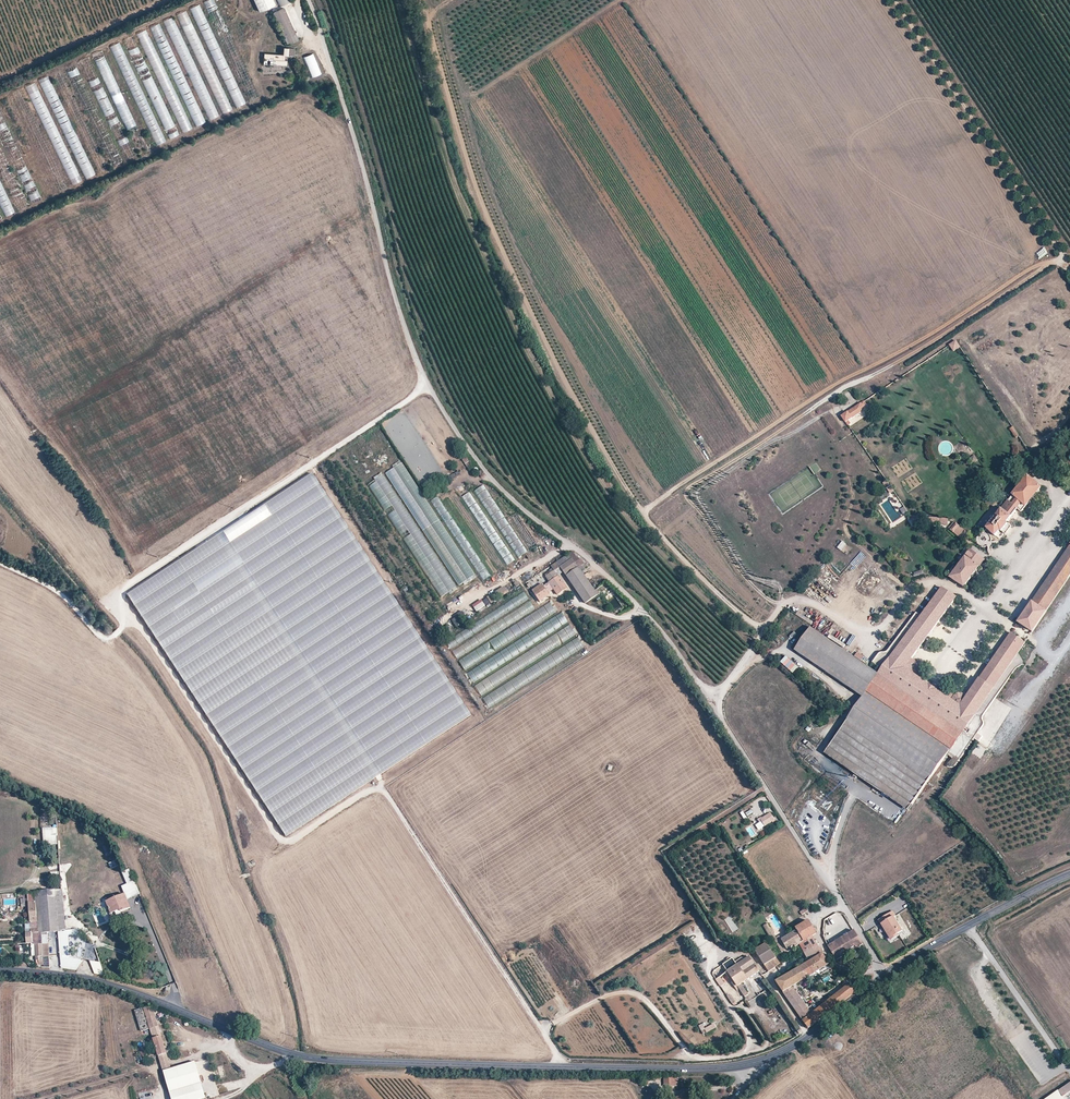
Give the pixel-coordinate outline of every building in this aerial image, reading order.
[(203,1),(209,12),(218,8),(214,0),(205,0),(203,1)] [(258,11),(275,4),(273,0),(253,0),(258,11)] [(177,13),(221,113),(231,109),(187,8),(177,13)] [(284,8),(274,12),(288,45),(298,41),(294,33),(284,8)] [(223,22),(221,22),(217,11),(209,14),(214,25),(215,25),(217,31),(225,27),(223,22)] [(217,116),(174,15),(165,19),(207,120),(217,116)] [(204,123),(160,21),(151,25),(195,127),(204,123)] [(146,26),(136,30),(154,73),(163,69),(146,26)] [(124,37),(168,139),(177,135),(133,33),(124,37)] [(132,68),(119,41),(110,45),(123,72),(132,68)] [(282,45),(281,52),(294,54),(294,46),(282,45)] [(287,64),(287,53),(263,52),(263,63),(287,64)] [(303,56),(311,77),(321,73),(313,52),(303,56)] [(133,126),(107,53),(97,56),(124,129),(133,126)] [(77,67),(67,69),(70,78),(79,75),(77,67)] [(49,73),(39,78),(77,164),(87,159),(49,73)] [(88,80),(90,85),(100,81),(98,76),(88,80)] [(81,180),(35,80),(26,84),(71,185),(81,180)] [(252,82),(243,85),(250,100),(258,96),(252,82)] [(104,115),(114,111),(103,85),(93,90),(104,115)] [(31,150),(10,93),(1,97),(22,153),(31,150)] [(328,94),(320,97),(324,109),(333,106),(328,94)] [(4,144),(13,140),(2,115),(0,116),(0,135),(4,144)] [(117,115),(107,119),(111,130),(121,126),(117,115)] [(148,124),(155,145),(166,141),(163,135),(158,136),(155,127),(153,127),(152,123),(148,124)] [(113,143),(108,131),(98,135),(103,147),(113,143)] [(119,144),(128,141),(127,135),(117,139),(119,144)] [(8,149),(28,200),(38,196),(18,145),(8,149)] [(112,165),(121,162),(116,147),(107,150),(112,165)] [(89,159),(79,163),(86,178),(96,174),(89,159)] [(7,185),(13,196),(22,191),(16,180),(7,185)] [(3,217),(13,212),(0,182),(0,209),(3,217)] [(17,196),(18,206),(26,205),(24,195),(17,196)] [(950,345),(954,351),(960,347),(956,341),(950,345)] [(842,416),(845,422),(849,420),(861,412),(864,407),(861,403),(842,416)] [(1014,426),(1010,429),(1014,435),(1018,432),(1014,426)] [(965,447),(962,442),(957,446),(960,451),(965,447)] [(475,466),(469,456),(463,460),(469,470),(475,466)] [(475,577),(403,460),(388,469),(389,470),(387,472),(457,587),(475,577)] [(370,481),(437,598),(453,589),(385,470),(370,478),(371,480),(370,481)] [(459,470),(450,475),(452,480),(461,475),(459,470)] [(335,620),(398,625),(454,725),(462,721),(323,471),(221,527),(223,529),(270,533),(269,550),(314,525),(337,546),(334,588),(332,589),(335,595),(321,611),(319,606),(311,606),(309,604),(296,604),(281,621),(292,621),(286,627),(284,623),(284,631),(304,649),(325,625),(328,630),(330,604),(334,604),(340,616),(335,612),(335,620)] [(987,528),(996,535),(1001,531),(1002,531),(1009,523),(1007,522),(1012,516),(1017,508),(1022,512),(1041,486),(1028,476),(987,528)] [(889,493),(893,491),(888,480),(884,482),(889,493)] [(506,566),(514,561),(471,491),(463,496),(506,566)] [(494,497),(484,502),(504,538),(506,536),(517,558),(529,551),(528,550),(537,546),(518,512),(511,517),(521,536),(517,538),(494,497)] [(923,521),(948,523),(948,518),(913,516),(913,524),(922,525),(923,521)] [(949,528),(963,539),(966,535),(968,533),(954,522),(953,522),(949,528)] [(1009,523),(1002,531),(1006,534),(1012,526),(1009,523)] [(224,532),(130,589),(283,840),(336,808),(326,808),(423,749),(389,749),(389,759),(372,759),(372,737),(362,743),(362,738),(358,738),(358,780),(342,790),(340,788),(333,792),(333,778),(327,778),(328,781),(318,787),(254,682),(242,689),(242,677),(207,621),(207,586),(260,554),(248,554),(247,532),(230,542),(224,532)] [(842,550),(846,542),(842,540),(837,548),(842,550)] [(1047,610),(1069,576),(1069,546),(1034,601),(1047,610)] [(951,577),(964,586),(983,560),(970,550),(951,577)] [(532,590),(540,602),(548,596),(547,594),(554,589),(558,594),(567,588),(558,576),(563,572),(566,577),(578,568),(584,563),(575,555),(572,551),(550,566),(553,571),(545,576),(549,582),(543,587),(541,584),(533,589),(532,590)] [(483,580),(491,575),(486,568),(478,573),(483,580)] [(577,593),(585,604),(597,595),(594,590),(578,568),(566,577),(577,593)] [(869,667),(973,739),(984,724),(981,718),(979,711),(1024,643),(1011,634),(968,696),(962,693),(955,694),(952,692),(948,697),(918,676),(921,671),(918,669),(916,662),(912,658),(956,598),(942,588),(897,651),(887,652),(879,653),(869,667)] [(523,591),(446,641),(451,649),(529,599),(523,591)] [(485,605),(494,602),(491,595),(483,598),(485,605)] [(530,601),(452,651),(457,659),(535,609),(530,601)] [(483,601),(474,606),(478,613),(487,608),(483,601)] [(1019,622),(1032,631),(1047,610),(1034,601),(1019,622)] [(536,611),(459,661),(465,671),(556,612),(549,602),(536,610),(536,611)] [(450,630),(467,618),(462,611),(445,624),(450,630)] [(561,612),(467,673),(473,683),(567,622),(561,612)] [(569,625),(475,685),(481,695),(576,635),(569,625)] [(885,785),(912,804),(930,777),(932,778),(940,765),(954,767),(973,739),(869,667),(811,628),(796,649),(864,696),(829,747),(858,767),(854,773),(865,781),(881,792),(885,785)] [(577,637),(483,698),(489,708),(583,647),(577,637)] [(781,661),(784,664),(789,659),(786,656),(781,661)] [(791,659),(785,665),(797,676),(802,670),(791,659)] [(858,767),(829,747),(825,753),(854,773),(858,767)] [(885,785),(881,792),(908,810),(912,804),(885,785)] [(750,808),(744,811),(747,816),(753,813),(750,808)] [(760,821),(764,827),(775,820),(770,812),(764,816),(762,817),(761,816),(757,819),(759,822),(760,821)] [(754,825),(758,830),(764,827),(760,821),(759,822),(754,825)] [(42,827),(43,845),(58,844),(57,827),(42,827)] [(138,900),(127,875),(120,878),(131,903),(138,900)] [(58,932),(54,890),(35,892),(36,902),(39,933),(41,933),(58,932)] [(65,931),(61,890),(60,890),(54,890),(58,932),(65,931)] [(106,902),(111,914),(120,910),(121,912),(129,909),(124,895),(106,902)] [(900,902),(904,908),(909,904),(905,898),(900,902)] [(29,903),(31,933),(39,933),(36,902),(29,903)] [(882,923),(892,938),(899,934),(898,933),(902,930),(894,916),(895,915),(893,911),(885,916),(878,920),(881,924),(882,923)] [(730,915),(724,919),(732,932),(738,928),(730,915)] [(796,931),(802,940),(793,945),(795,947),(799,944),(812,937),(817,934),(812,927),(808,921),(795,929),(796,931)] [(846,935),(829,946),(837,960),(863,943),(854,930),(846,935)] [(779,942),(784,951),(793,945),(802,940),(796,931),(791,934),(781,940),(779,937),(774,940),(776,944),(779,942)] [(27,944),(30,944),(30,956),(35,956),(35,961),(39,960),(40,966),(44,965),(43,956),(49,956),(48,943),(42,944),(41,933),(39,933),(31,933),(26,934),(27,944)] [(799,944),(805,953),(817,945),(812,937),(799,944)] [(775,958),(767,945),(764,944),(755,950),(765,965),(775,958)] [(805,953),(810,962),(823,955),(817,945),(805,953)] [(777,982),(809,1028),(854,992),(848,985),(811,1014),(794,991),(791,987),(829,964),(823,955),(810,962),(797,970),(777,982)] [(734,962),(736,965),(746,959),(744,956),(734,962)] [(727,972),(737,986),(741,984),(760,972),(749,957),(746,959),(736,965),(727,972)] [(765,965),(768,972),(769,971),(779,964),(775,958),(765,965)] [(722,965),(727,972),(736,965),(734,962),(732,959),(730,960),(728,962),(722,965)] [(737,986),(741,993),(745,991),(741,984),(737,986)] [(151,1006),(143,1008),(150,1029),(152,1036),(158,1057),(159,1060),(164,1059),(167,1058),(159,1033),(157,1025),(159,1024),(158,1020),(155,1020),(151,1006)] [(146,1033),(145,1031),(148,1030),(142,1009),(135,1011),(143,1034),(146,1033)] [(707,1032),(716,1027),(714,1022),(704,1028),(707,1032)] [(702,1023),(698,1025),(703,1034),(706,1032),(702,1023)] [(167,1058),(164,1059),(159,1060),(164,1076),(171,1074),(167,1058)] [(216,1067),(220,1078),(226,1076),(222,1065),(216,1067)] [(196,1066),(171,1074),(164,1076),(170,1097),(178,1094),(179,1098),(197,1098),(194,1090),(202,1087),(196,1066)] [(147,1074),(136,1078),(137,1083),(148,1078),(147,1074)] [(665,1078),(664,1086),(677,1086),(677,1078),(665,1078)] [(1063,1096),(1069,1091),(1069,1081),(1043,1098),(1065,1098),(1063,1096)] [(202,1087),(194,1090),(197,1098),(205,1098),(202,1087)]
